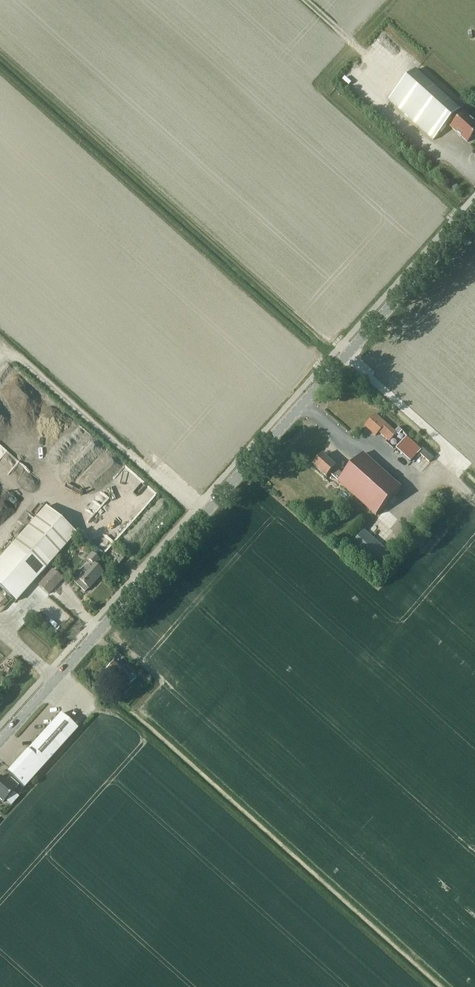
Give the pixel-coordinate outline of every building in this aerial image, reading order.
[(434,140),(461,109),(416,69),(388,100),(434,140)] [(461,108),(467,102),(462,98),(456,104),(461,108)] [(451,127),(468,142),(474,134),(474,122),(464,112),(451,127)] [(389,441),(397,433),(375,414),(365,426),(377,437),(381,434),(389,441)] [(404,451),(412,441),(407,436),(398,445),(404,451)] [(424,449),(420,454),(429,462),(433,458),(424,449)] [(375,516),(400,489),(363,454),(343,476),(335,468),(336,467),(323,455),(313,465),(326,478),(330,473),(338,481),(338,482),(375,516)] [(45,507),(14,542),(44,569),(76,534),(45,507)] [(391,554),(365,530),(352,544),(379,568),(391,554)] [(0,558),(0,587),(16,601),(19,598),(40,574),(44,569),(14,542),(0,558)] [(80,545),(79,552),(87,553),(88,546),(80,545)] [(78,579),(76,581),(81,586),(80,587),(85,592),(88,588),(89,589),(104,573),(95,565),(100,559),(92,551),(87,557),(91,561),(87,566),(85,564),(80,570),(82,572),(76,578),(78,579)] [(49,595),(63,578),(52,569),(38,585),(49,595)] [(34,622),(53,634),(62,619),(43,607),(34,622)] [(20,758),(7,773),(10,776),(24,788),(37,774),(78,728),(61,713),(20,758)] [(0,776),(0,799),(4,802),(19,785),(9,777),(5,781),(0,776)]
